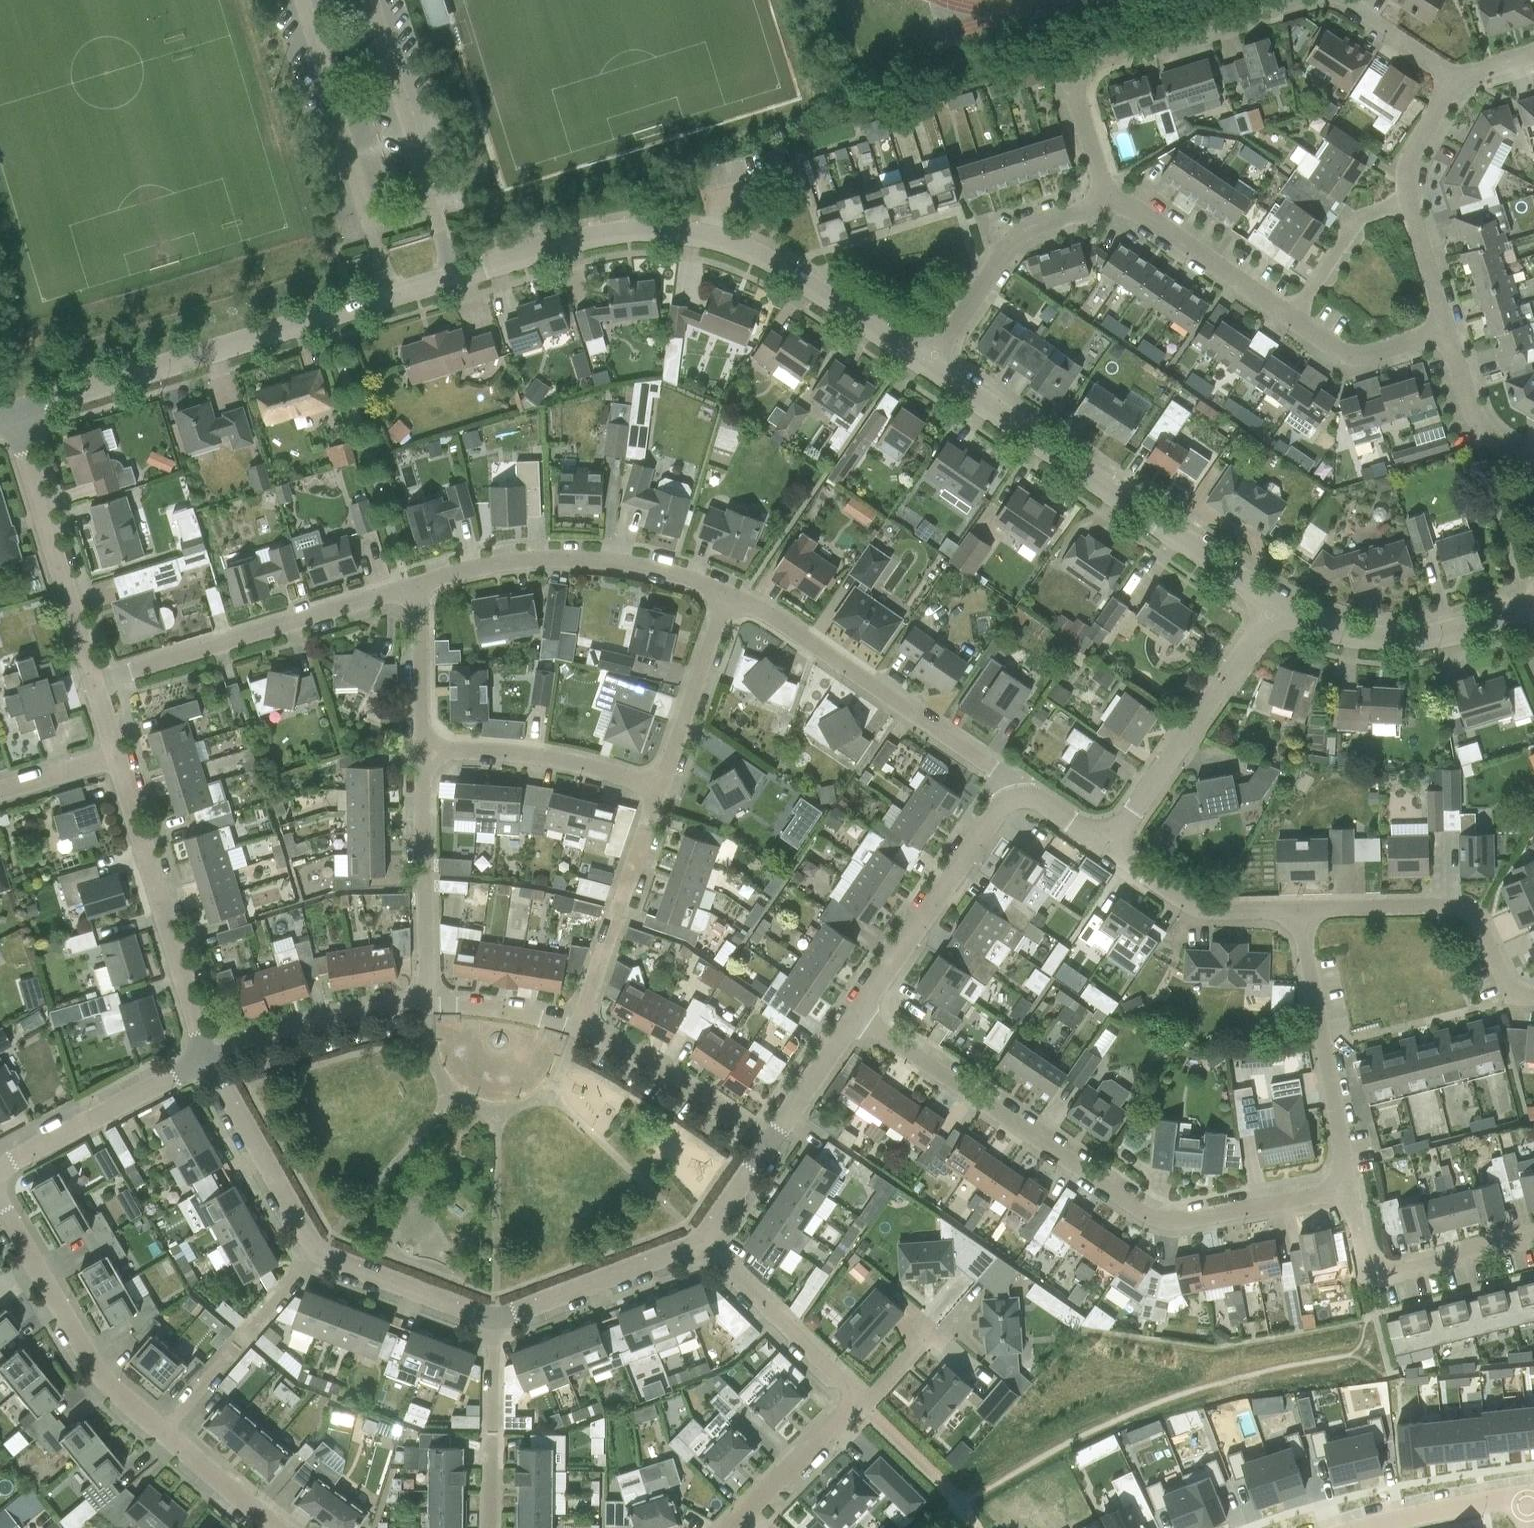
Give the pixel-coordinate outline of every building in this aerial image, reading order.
[(432,26),(453,19),(447,0),(423,0),(432,26)] [(1442,0),(1394,0),(1411,11),(1410,12),(1414,15),(1415,13),(1427,22),(1442,0)] [(1478,2),(1488,35),(1532,21),(1526,0),(1485,0),(1478,2)] [(1353,49),(1341,42),(1320,28),(1310,44),(1314,47),(1305,60),(1334,78),(1331,82),(1347,92),(1371,55),(1356,45),(1353,49)] [(1233,61),(1240,81),(1242,89),(1264,82),(1266,89),(1286,83),(1284,66),(1276,69),(1267,39),(1243,46),(1246,57),(1233,61)] [(470,67),(465,51),(460,53),(464,68),(470,67)] [(1161,75),(1167,94),(1171,108),(1169,109),(1174,125),(1174,124),(1178,138),(1193,129),(1181,119),(1199,113),(1196,102),(1201,100),(1205,111),(1221,106),(1207,60),(1161,75)] [(1364,74),(1349,97),(1392,124),(1401,112),(1419,84),(1391,65),(1379,84),(1364,74)] [(1042,70),(1021,77),(1024,87),(1045,81),(1042,70)] [(1147,76),(1107,88),(1116,119),(1142,111),(1143,115),(1169,107),(1163,86),(1150,89),(1147,76)] [(1021,77),(1000,83),(1003,93),(1024,87),(1021,77)] [(1000,83),(987,87),(990,97),(1003,93),(1000,83)] [(972,92),(959,96),(962,106),(975,102),(972,92)] [(959,96),(946,100),(949,110),(962,106),(959,96)] [(1522,121),(1524,127),(1533,124),(1533,97),(1517,102),(1522,121)] [(1316,110),(1330,120),(1338,108),(1324,99),(1316,110)] [(931,104),(920,107),(922,116),(933,112),(931,104)] [(1512,124),(1511,120),(1511,119),(1506,105),(1495,109),(1495,107),(1490,109),(1490,110),(1481,113),(1462,148),(1489,162),(1495,151),(1502,138),(1516,134),(1515,131),(1512,124)] [(1245,111),(1233,115),(1240,136),(1241,136),(1240,133),(1250,130),(1245,111)] [(906,112),(895,115),(898,123),(908,120),(906,112)] [(1233,115),(1217,120),(1222,133),(1240,136),(1233,115)] [(849,137),(874,133),(872,118),(846,123),(849,137)] [(884,118),(873,122),(876,130),(887,127),(884,118)] [(1516,118),(1511,120),(1512,124),(1515,131),(1520,129),(1516,118)] [(1325,138),(1314,156),(1313,157),(1353,183),(1365,165),(1346,152),(1354,141),(1350,138),(1350,137),(1327,122),(1319,134),(1325,138)] [(1174,124),(1174,125),(1162,128),(1167,145),(1178,138),(1174,124)] [(1062,136),(1041,142),(1050,173),(1071,166),(1062,136)] [(1208,147),(1221,149),(1223,138),(1210,136),(1208,147)] [(867,141),(856,145),(859,153),(870,150),(867,141)] [(1041,142),(1020,148),(1029,179),(1050,173),(1041,142)] [(1238,155),(1250,162),(1256,153),(1244,146),(1238,155)] [(845,148),(835,151),(837,160),(848,156),(845,148)] [(1020,148),(999,155),(1009,185),(1029,179),(1020,148)] [(1196,163),(1174,148),(1158,157),(1169,165),(1160,177),(1178,189),(1196,163)] [(1489,162),(1462,148),(1444,183),(1446,192),(1445,193),(1447,197),(1448,197),(1451,208),(1480,199),(1476,187),(1489,163),(1489,162)] [(1256,153),(1250,162),(1261,170),(1267,161),(1256,153)] [(1295,169),(1287,181),(1309,197),(1317,185),(1340,201),(1353,183),(1313,157),(1314,156),(1308,153),(1296,171),(1295,169)] [(824,155),(813,158),(815,166),(826,163),(824,155)] [(999,155),(978,161),(988,192),(1009,185),(999,155)] [(988,192),(978,161),(957,167),(967,198),(988,192)] [(1196,163),(1178,189),(1196,202),(1214,175),(1196,163)] [(949,166),(924,174),(925,176),(936,208),(958,201),(954,188),(956,187),(949,166)] [(1214,175),(1196,202),(1214,214),(1232,188),(1214,175)] [(925,176),(903,182),(913,213),(913,215),(914,217),(937,210),(936,208),(925,176)] [(881,187),(882,189),(892,221),(913,215),(913,213),(903,182),(903,180),(881,187)] [(1232,188),(1214,214),(1233,226),(1256,192),(1238,180),(1232,188)] [(1324,224),(1301,208),(1309,197),(1287,181),(1278,193),(1285,197),(1279,206),(1275,203),(1269,211),(1280,220),(1312,242),(1324,224)] [(882,189),(860,196),(870,228),(871,230),(892,223),(892,221),(882,189)] [(838,200),(839,202),(849,234),(870,228),(860,196),(860,193),(838,200)] [(839,202),(816,209),(820,222),(817,223),(824,244),(849,237),(849,234),(839,202)] [(1466,239),(1470,251),(1470,252),(1501,242),(1501,243),(1506,242),(1503,232),(1510,230),(1502,203),(1454,218),(1461,241),(1466,239)] [(1254,229),(1246,240),(1268,256),(1276,244),(1299,260),(1312,242),(1280,220),(1269,211),(1256,230),(1254,229)] [(1470,252),(1470,251),(1460,254),(1463,264),(1468,263),(1471,273),(1502,264),(1499,253),(1504,251),(1501,243),(1501,242),(1470,252)] [(1080,243),(1053,251),(1063,282),(1089,274),(1086,263),(1095,260),(1097,248),(1083,253),(1080,243)] [(1097,248),(1095,260),(1104,266),(1101,270),(1119,282),(1137,256),(1119,243),(1110,257),(1097,248)] [(1063,282),(1053,251),(1027,259),(1031,273),(1041,269),(1047,287),(1063,282)] [(1137,256),(1119,282),(1137,294),(1155,268),(1137,256)] [(1502,264),(1471,273),(1475,285),(1470,286),(1473,296),(1513,283),(1526,279),(1524,271),(1506,277),(1502,264)] [(1155,268),(1137,294),(1155,307),(1173,281),(1155,268)] [(608,286),(609,299),(610,307),(594,309),(593,305),(576,311),(585,341),(602,336),(598,320),(612,319),(612,321),(659,316),(655,280),(628,283),(627,276),(609,278),(609,285),(608,286)] [(1173,281),(1155,307),(1173,319),(1191,293),(1173,281)] [(1513,283),(1473,296),(1476,305),(1481,304),(1484,315),(1515,306),(1511,294),(1516,292),(1513,283)] [(671,304),(668,324),(667,336),(682,338),(684,321),(746,346),(759,312),(729,300),(732,293),(716,287),(713,294),(711,293),(702,316),(686,310),(686,306),(671,304)] [(1191,293),(1173,319),(1191,332),(1198,322),(1209,305),(1191,293)] [(505,323),(511,342),(514,353),(542,345),(540,337),(569,328),(559,295),(516,308),(519,318),(505,323)] [(1515,306),(1484,315),(1488,326),(1483,328),(1486,338),(1496,335),(1526,325),(1526,324),(1523,316),(1519,318),(1515,306)] [(1012,319),(1001,312),(976,348),(1003,367),(1006,363),(1019,372),(1041,339),(1048,328),(1041,324),(1034,334),(1027,330),(1021,339),(1005,328),(1012,319)] [(1118,323),(1106,315),(1100,324),(1112,332),(1118,323)] [(1206,321),(1194,338),(1192,342),(1217,359),(1236,331),(1221,321),(1216,329),(1206,321)] [(1496,335),(1499,346),(1494,348),(1501,371),(1507,369),(1530,362),(1533,361),(1533,322),(1526,324),(1526,325),(1496,335)] [(1118,323),(1112,332),(1123,339),(1129,330),(1118,323)] [(400,347),(406,366),(412,384),(499,358),(491,332),(465,340),(462,329),(447,333),(446,330),(422,337),(423,340),(400,347)] [(771,331),(760,347),(753,357),(773,371),(778,364),(800,379),(819,351),(791,332),(786,340),(771,331)] [(1236,331),(1217,359),(1242,376),(1255,356),(1246,349),(1251,341),(1236,331)] [(606,350),(602,336),(585,341),(589,355),(606,350)] [(1041,339),(1019,372),(1032,381),(1029,385),(1057,403),(1081,367),(1071,359),(1055,349),(1041,339)] [(1136,348),(1147,356),(1153,347),(1142,340),(1136,348)] [(1123,349),(1113,342),(1106,352),(1116,359),(1123,349)] [(1153,347),(1147,356),(1158,364),(1165,355),(1153,347)] [(1255,356),(1242,376),(1266,393),(1286,365),(1271,355),(1266,362),(1255,356)] [(665,358),(662,379),(677,386),(680,360),(665,358)] [(1507,369),(1511,379),(1505,381),(1508,392),(1507,392),(1508,397),(1509,397),(1512,406),(1533,417),(1533,375),(1530,362),(1507,369)] [(1286,365),(1266,393),(1291,410),(1305,390),(1295,383),(1300,375),(1286,365)] [(831,366),(820,382),(811,396),(834,412),(829,420),(849,434),(863,414),(859,411),(874,389),(857,377),(854,381),(831,366)] [(259,391),(264,410),(268,424),(301,414),(300,411),(313,407),(314,412),(330,407),(325,389),(319,370),(294,378),(294,380),(259,391)] [(1202,381),(1191,373),(1185,382),(1196,390),(1202,381)] [(1414,377),(1397,383),(1407,415),(1436,406),(1429,383),(1417,386),(1414,377)] [(524,395),(537,405),(550,388),(537,378),(524,395)] [(634,388),(629,424),(648,426),(652,397),(658,397),(661,380),(635,383),(634,388)] [(1202,381),(1196,390),(1207,398),(1213,389),(1202,381)] [(1094,383),(1084,398),(1073,414),(1088,424),(1090,421),(1125,444),(1136,427),(1146,412),(1125,398),(1123,402),(1094,383)] [(1382,397),(1371,401),(1378,424),(1407,415),(1397,383),(1379,388),(1382,397)] [(608,422),(603,455),(629,458),(633,425),(628,425),(628,424),(629,424),(634,388),(626,388),(624,404),(612,402),(609,422),(608,422)] [(1305,390),(1291,410),(1284,421),(1309,438),(1316,427),(1324,416),(1336,399),(1320,389),(1315,396),(1305,390)] [(1214,394),(1211,400),(1221,407),(1225,402),(1214,394)] [(1339,401),(1349,433),(1353,446),(1382,438),(1378,424),(1371,401),(1359,404),(1356,395),(1339,401)] [(1171,399),(1159,418),(1147,434),(1158,442),(1146,460),(1171,477),(1188,452),(1171,441),(1191,412),(1171,399)] [(1199,400),(1194,407),(1214,421),(1219,413),(1199,400)] [(176,413),(181,432),(187,451),(220,441),(218,436),(230,432),(234,447),(252,442),(247,428),(242,409),(224,414),(225,418),(214,421),(208,403),(176,413)] [(776,426),(774,430),(788,440),(807,413),(793,403),(786,413),(776,426)] [(776,406),(766,420),(776,426),(786,413),(776,406)] [(1251,415),(1240,407),(1234,416),(1245,424),(1251,415)] [(874,409),(863,425),(858,432),(885,450),(889,444),(903,453),(924,423),(902,408),(892,421),(874,409)] [(1251,415),(1245,424),(1256,431),(1252,438),(1266,447),(1271,439),(1257,429),(1262,422),(1251,415)] [(399,443),(411,432),(399,419),(387,431),(399,443)] [(482,425),(485,434),(502,430),(500,421),(482,425)] [(67,442),(65,442),(73,469),(74,468),(79,483),(94,479),(99,494),(136,483),(131,466),(124,468),(122,465),(119,462),(116,460),(112,459),(108,460),(99,429),(66,439),(67,442)] [(461,433),(465,449),(481,445),(477,429),(461,433)] [(1407,439),(1410,449),(1392,454),(1395,465),(1419,457),(1416,447),(1412,437),(1407,439)] [(1445,438),(1416,447),(1419,457),(1449,448),(1445,438)] [(426,443),(429,457),(442,454),(439,440),(426,443)] [(1289,448),(1278,440),(1272,449),(1295,465),(1299,458),(1287,450),(1289,448)] [(349,441),(325,448),(332,468),(355,461),(349,441)] [(948,443),(936,460),(926,475),(942,487),(939,491),(969,512),(988,483),(990,485),(992,481),(990,480),(996,472),(976,458),(974,461),(948,443)] [(859,455),(848,447),(827,478),(838,485),(859,455)] [(156,453),(150,465),(169,472),(175,461),(156,453)] [(498,524),(500,526),(508,526),(509,523),(525,523),(525,517),(541,516),(540,496),(538,461),(516,462),(517,487),(491,488),(492,504),(493,524),(498,524)] [(1384,463),(1371,467),(1360,470),(1364,480),(1374,477),(1387,473),(1384,463)] [(256,492),(259,491),(271,488),(264,464),(248,468),(256,492)] [(673,534),(678,536),(684,517),(689,499),(692,490),(688,484),(665,478),(659,481),(657,490),(647,487),(652,469),(634,464),(629,482),(623,501),(651,509),(646,526),(660,531),(663,534),(666,535),(669,536),(673,534)] [(559,471),(558,496),(558,516),(575,516),(575,512),(602,513),(603,472),(588,472),(588,468),(575,467),(575,471),(559,471)] [(1284,504),(1278,499),(1280,495),(1279,487),(1271,482),(1263,484),(1260,487),(1231,467),(1207,502),(1223,513),(1229,504),(1248,517),(1246,519),(1257,527),(1257,528),(1261,531),(1261,530),(1265,532),(1276,516),(1284,504)] [(1375,479),(1379,493),(1391,489),(1387,475),(1375,479)] [(287,483),(275,487),(280,504),(292,500),(287,483)] [(407,508),(413,526),(418,545),(451,536),(449,530),(446,531),(443,518),(456,515),(457,518),(473,514),(467,494),(464,483),(448,488),(452,501),(442,504),(440,498),(407,508)] [(1019,488),(1008,504),(995,522),(1038,552),(1062,517),(1019,488)] [(261,508),(274,510),(276,493),(263,491),(261,508)] [(848,521),(861,509),(843,491),(830,502),(848,521)] [(0,565),(13,561),(19,559),(14,542),(17,541),(13,526),(9,527),(0,496),(0,565)] [(126,496),(109,501),(90,507),(101,545),(97,547),(103,568),(144,556),(126,496)] [(375,528),(366,501),(350,505),(359,533),(375,528)] [(710,508),(706,517),(699,536),(715,542),(713,547),(742,558),(748,544),(753,546),(762,522),(746,516),(747,513),(745,510),(743,508),(740,506),(737,507),(734,508),(733,511),(728,509),(726,514),(710,508)] [(1422,516),(1407,520),(1416,551),(1431,546),(1422,516)] [(936,526),(924,518),(913,534),(925,542),(936,526)] [(180,541),(185,556),(205,550),(199,529),(184,534),(186,540),(180,541)] [(297,558),(306,555),(315,584),(357,571),(346,537),(322,544),(318,531),(291,539),(297,558)] [(1480,567),(1469,532),(1437,542),(1448,577),(1480,567)] [(794,540),(785,554),(773,570),(776,572),(771,580),(785,589),(790,581),(816,600),(828,583),(837,569),(811,551),(817,542),(803,533),(797,542),(794,540)] [(949,561),(971,576),(981,583),(984,578),(974,571),(990,548),(969,533),(949,561)] [(1080,536),(1069,553),(1061,565),(1104,594),(1112,582),(1123,566),(1106,554),(1109,550),(1088,536),(1086,540),(1080,536)] [(1011,537),(1004,548),(1017,556),(1024,545),(1011,537)] [(1333,559),(1322,551),(1312,567),(1330,579),(1349,573),(1354,591),(1394,579),(1394,580),(1399,579),(1399,577),(1412,573),(1406,554),(1413,552),(1409,539),(1402,541),(1345,559),(1344,556),(1333,559)] [(245,564),(226,570),(236,605),(244,602),(248,603),(251,603),(255,602),(258,600),(260,598),(268,595),(264,582),(278,577),(279,582),(298,576),(292,557),(289,546),(270,551),(273,562),(260,566),(258,560),(245,564)] [(855,589),(846,602),(835,619),(849,628),(847,631),(858,639),(860,636),(880,649),(891,633),(900,620),(863,594),(869,585),(870,586),(888,559),(870,547),(851,573),(862,580),(856,589),(855,589)] [(205,550),(185,556),(133,572),(113,578),(124,613),(117,615),(124,636),(130,640),(163,630),(164,630),(170,628),(173,624),(174,619),(172,612),(169,608),(164,607),(158,608),(153,592),(176,585),(181,576),(180,572),(209,563),(205,550)] [(217,585),(204,589),(212,616),(225,612),(217,585)] [(1135,616),(1167,639),(1170,635),(1173,634),(1182,640),(1198,616),(1177,602),(1179,598),(1160,585),(1157,588),(1155,587),(1135,616)] [(473,600),(479,637),(480,642),(538,632),(532,594),(495,601),(494,597),(473,600)] [(1094,623),(1076,648),(1083,653),(1092,640),(1096,643),(1099,645),(1108,632),(1109,633),(1127,604),(1111,595),(1094,623)] [(542,636),(545,637),(543,652),(556,654),(559,639),(564,604),(547,602),(542,636)] [(556,654),(555,659),(572,662),(577,633),(581,607),(564,604),(559,639),(556,654)] [(666,643),(673,615),(661,613),(661,609),(653,607),(651,610),(639,608),(629,650),(669,660),(672,645),(666,643)] [(1011,619),(1021,625),(1027,615),(1020,610),(1017,608),(1011,619)] [(1050,630),(1076,648),(1094,623),(1093,622),(1089,627),(1076,618),(1073,622),(1060,614),(1050,630)] [(914,628),(910,633),(899,649),(919,663),(910,675),(921,682),(925,675),(948,691),(966,664),(914,628)] [(983,669),(968,690),(957,707),(993,731),(1004,715),(1010,719),(1022,703),(1031,690),(1003,671),(1006,668),(992,659),(1003,643),(995,638),(976,664),(983,669)] [(576,644),(574,661),(584,662),(587,646),(576,644)] [(333,649),(333,667),(334,688),(361,687),(371,691),(372,689),(396,689),(396,691),(397,691),(396,661),(395,661),(395,664),(383,664),(384,661),(356,648),(354,654),(334,655),(334,649),(333,649)] [(585,663),(599,667),(628,673),(632,658),(589,648),(585,663)] [(743,681),(764,702),(766,700),(789,708),(788,710),(789,710),(799,682),(798,682),(797,684),(785,680),(787,678),(782,672),(783,669),(743,655),(745,649),(743,649),(729,690),(730,690),(732,686),(736,688),(743,681)] [(17,671),(1,676),(7,695),(2,697),(8,716),(13,714),(19,734),(35,729),(38,739),(54,734),(51,724),(67,719),(61,700),(65,698),(60,680),(56,681),(50,662),(33,666),(30,656),(14,661),(17,671)] [(558,667),(565,678),(571,673),(564,663),(558,667)] [(1279,666),(1274,684),(1262,680),(1251,708),(1269,716),(1274,704),(1294,710),(1291,720),(1304,724),(1311,700),(1299,697),(1306,674),(1279,666)] [(1092,678),(1107,688),(1114,677),(1099,667),(1092,678)] [(451,720),(462,720),(463,723),(466,726),(473,726),(476,723),(476,720),(487,719),(486,670),(450,671),(451,720)] [(550,706),(555,673),(536,670),(532,703),(550,706)] [(247,678),(253,697),(258,715),(285,707),(295,708),(295,706),(319,698),(311,672),(310,672),(311,675),(299,678),(299,675),(269,671),(269,677),(250,683),(248,677),(247,678)] [(614,712),(611,720),(605,739),(599,754),(609,757),(614,742),(640,751),(652,716),(641,712),(649,689),(606,674),(595,706),(614,712)] [(1456,692),(1462,711),(1466,727),(1511,713),(1513,721),(1533,715),(1520,685),(1505,690),(1502,678),(1473,687),(1471,677),(1455,682),(1458,692),(1456,692)] [(1046,689),(1050,683),(1043,679),(1040,685),(1046,689)] [(1055,682),(1046,695),(1063,706),(1072,693),(1055,682)] [(226,686),(231,705),(234,713),(245,709),(237,683),(226,686)] [(1340,690),(1339,710),(1338,729),(1365,730),(1366,720),(1400,722),(1401,709),(1402,689),(1357,687),(1357,692),(1340,690)] [(1103,722),(1096,733),(1125,753),(1132,743),(1136,746),(1157,714),(1126,692),(1105,723),(1103,722)] [(827,693),(814,713),(803,729),(804,729),(806,726),(811,728),(819,724),(833,750),(836,749),(856,762),(854,764),(856,765),(872,740),(871,739),(870,741),(859,734),(862,733),(858,725),(860,722),(825,699),(829,693),(827,693)] [(155,755),(159,754),(159,753),(193,742),(187,721),(186,721),(186,720),(201,715),(197,699),(166,709),(164,710),(162,712),(161,714),(161,717),(161,719),(164,728),(149,733),(155,755)] [(380,705),(380,723),(397,722),(396,705),(380,705)] [(1039,707),(1029,720),(1039,727),(1048,713),(1039,707)] [(771,733),(785,737),(790,721),(776,716),(771,733)] [(249,725),(238,728),(241,737),(252,733),(249,725)] [(1064,741),(1069,745),(1060,757),(1072,766),(1062,780),(1094,802),(1103,790),(1105,791),(1116,775),(1106,769),(1115,756),(1074,727),(1064,741)] [(881,769),(897,746),(887,739),(871,762),(881,769)] [(159,753),(159,754),(165,774),(200,763),(193,742),(159,753)] [(250,747),(242,750),(245,762),(254,759),(250,747)] [(240,748),(232,749),(232,769),(240,768),(240,748)] [(927,774),(914,792),(944,813),(947,815),(960,797),(941,783),(946,775),(948,772),(948,769),(947,767),(945,764),(928,753),(919,766),(929,773),(928,774),(927,774)] [(366,755),(346,755),(338,758),(338,768),(346,768),(347,790),(383,789),(383,767),(366,767),(366,755)] [(720,776),(711,788),(700,804),(696,801),(695,802),(727,825),(743,801),(751,797),(750,794),(764,773),(742,758),(741,759),(743,760),(736,771),(734,767),(720,776)] [(200,763),(165,774),(172,794),(206,784),(200,763)] [(1458,768),(1442,769),(1442,809),(1459,808),(1458,768)] [(1433,769),(1433,790),(1426,790),(1427,831),(1443,830),(1442,809),(1442,769),(1433,769)] [(865,785),(872,775),(866,770),(859,780),(865,785)] [(1195,781),(1197,787),(1197,792),(1182,795),(1155,835),(1158,854),(1171,862),(1177,854),(1174,839),(1190,816),(1188,808),(1200,806),(1202,816),(1239,809),(1238,804),(1260,799),(1271,783),(1252,775),(1244,787),(1235,789),(1232,774),(1195,781)] [(206,784),(172,794),(178,815),(193,811),(197,822),(205,820),(231,812),(227,800),(221,779),(206,784)] [(441,826),(453,827),(454,819),(476,820),(478,784),(456,783),(455,799),(443,798),(441,826)] [(478,784),(476,820),(475,832),(496,834),(496,822),(497,822),(500,786),(478,784)] [(817,786),(819,804),(836,801),(833,785),(817,786)] [(497,822),(496,822),(496,834),(518,836),(518,831),(530,833),(535,805),(521,803),(522,787),(500,786),(497,822)] [(60,793),(55,794),(61,812),(51,815),(58,839),(68,836),(72,851),(77,850),(82,849),(87,847),(92,846),(97,843),(92,829),(100,827),(93,803),(85,805),(79,787),(60,793)] [(383,789),(347,790),(347,811),(383,810),(383,789)] [(535,805),(530,833),(542,835),(544,827),(565,832),(574,798),(552,792),(548,808),(535,805)] [(914,792),(902,810),(932,831),(944,813),(914,792)] [(849,801),(843,795),(837,802),(843,808),(849,801)] [(586,838),(595,803),(574,798),(565,832),(562,844),(583,849),(586,838)] [(282,802),(273,805),(276,816),(286,814),(282,802)] [(595,803),(586,838),(608,843),(605,853),(619,857),(629,828),(613,824),(616,808),(595,803)] [(824,823),(836,831),(848,815),(835,807),(824,823)] [(383,810),(347,811),(348,833),(384,832),(383,810)] [(877,819),(870,829),(899,850),(906,840),(919,849),(932,831),(902,810),(890,828),(877,819)] [(200,834),(185,838),(191,860),(226,849),(235,846),(229,825),(234,823),(231,812),(205,820),(197,822),(200,834)] [(1459,835),(1460,855),(1460,875),(1493,874),(1492,834),(1475,835),(1474,813),(1459,813),(1460,835),(1459,835)] [(719,846),(723,834),(713,831),(704,828),(700,839),(685,834),(678,855),(712,867),(719,846)] [(870,829),(863,840),(850,858),(863,867),(893,887),(906,869),(893,860),(899,850),(870,829)] [(1352,861),(1351,838),(1351,829),(1331,830),(1331,862),(1352,861)] [(282,835),(286,846),(294,843),(291,832),(282,835)] [(348,833),(348,854),(384,854),(384,832),(348,833)] [(1388,877),(1429,876),(1428,836),(1387,836),(1388,877)] [(820,851),(826,841),(820,837),(813,847),(820,851)] [(1379,838),(1351,838),(1352,861),(1380,860),(1379,838)] [(294,843),(286,846),(289,857),(313,851),(309,839),(294,844),(294,843)] [(1326,840),(1277,841),(1278,879),(1296,878),(1296,872),(1327,872),(1326,840)] [(279,843),(271,846),(274,857),(283,854),(279,843)] [(1004,860),(1002,863),(1035,885),(1048,894),(1068,865),(1045,850),(1037,861),(1014,846),(1012,849),(1007,847),(1001,856),(1004,860)] [(226,849),(191,860),(198,880),(232,870),(226,849)] [(283,854),(274,857),(278,868),(287,866),(283,854)] [(334,854),(334,876),(333,876),(333,891),(342,889),(369,888),(369,876),(385,876),(384,854),(348,854),(334,854)] [(678,855),(671,876),(705,887),(712,867),(678,855)] [(472,860),(438,857),(439,874),(470,876),(472,860)] [(1533,861),(1513,870),(1517,880),(1501,887),(1519,927),(1533,921),(1533,863),(1533,861)] [(1035,885),(1002,863),(990,880),(1013,896),(1007,906),(1029,922),(1039,929),(1039,928),(1046,918),(1036,912),(1048,894),(1035,885)] [(863,867),(851,884),(881,905),(893,887),(863,867)] [(85,868),(66,873),(57,876),(66,906),(81,901),(86,917),(124,905),(114,875),(90,882),(85,868)] [(1098,877),(1107,884),(1114,875),(1105,868),(1098,877)] [(232,870),(198,880),(204,901),(238,891),(232,870)] [(793,876),(801,881),(804,875),(797,870),(793,876)] [(773,883),(778,886),(784,878),(774,872),(770,878),(773,883)] [(610,885),(612,875),(604,873),(602,883),(610,885)] [(562,877),(554,875),(551,887),(559,889),(562,877)] [(671,876),(664,896),(697,908),(705,887),(671,876)] [(579,877),(575,893),(605,900),(610,885),(602,883),(579,877)] [(468,882),(439,880),(439,892),(467,894),(468,882)] [(510,894),(511,886),(499,884),(498,892),(510,894)] [(832,898),(825,908),(848,924),(855,914),(868,923),(881,905),(851,884),(839,902),(832,898)] [(520,888),(519,896),(518,904),(529,906),(530,899),(531,899),(532,889),(520,888)] [(532,889),(531,899),(543,901),(544,891),(532,889)] [(238,891),(204,901),(210,922),(226,918),(229,929),(243,925),(247,924),(245,916),(235,919),(234,915),(245,912),(238,891)] [(409,893),(389,894),(381,894),(381,906),(409,905),(409,893)] [(338,896),(340,908),(349,907),(346,894),(338,896)] [(603,906),(554,894),(551,908),(571,913),(572,910),(579,912),(599,917),(603,906)] [(711,912),(697,908),(664,896),(656,917),(671,922),(668,934),(676,937),(686,940),(694,947),(699,932),(705,929),(711,912)] [(1094,914),(1082,930),(1078,937),(1090,945),(1092,943),(1106,953),(1114,941),(1115,941),(1137,909),(1119,897),(1104,921),(1094,914)] [(738,925),(752,905),(743,899),(729,919),(738,925)] [(977,900),(965,917),(1010,949),(1013,951),(1023,935),(1037,944),(1045,933),(1039,928),(1039,929),(1029,922),(1007,906),(1000,916),(977,900)] [(32,903),(15,908),(19,921),(35,916),(32,903)] [(757,903),(750,913),(757,917),(764,907),(757,903)] [(825,923),(813,941),(842,961),(855,943),(842,934),(848,924),(825,908),(818,918),(825,923)] [(1137,909),(1115,941),(1115,942),(1106,953),(1124,965),(1122,967),(1133,974),(1148,951),(1138,944),(1154,921),(1137,909)] [(757,917),(750,913),(744,923),(750,927),(757,917)] [(1010,949),(965,917),(953,934),(976,950),(969,960),(992,976),(999,966),(1010,949)] [(764,919),(757,928),(763,933),(770,923),(764,919)] [(251,923),(247,924),(243,925),(246,936),(254,934),(251,923)] [(458,927),(440,923),(440,953),(441,953),(441,951),(456,953),(453,974),(475,977),(480,942),(458,938),(458,939),(457,939),(458,927)] [(229,929),(216,933),(220,944),(246,936),(243,925),(229,929)] [(628,926),(624,938),(650,947),(654,935),(628,926)] [(739,931),(745,935),(748,930),(742,926),(739,931)] [(391,942),(369,946),(375,981),(397,977),(394,957),(409,955),(409,957),(410,957),(410,927),(391,930),(393,943),(391,943),(391,942)] [(763,933),(757,928),(750,938),(757,943),(763,933)] [(736,929),(728,940),(737,946),(745,935),(739,931),(736,929)] [(91,930),(28,949),(31,957),(64,947),(66,955),(95,946),(91,930)] [(94,967),(100,987),(144,974),(132,934),(99,944),(105,964),(94,967)] [(360,947),(348,949),(354,985),(375,981),(369,946),(367,936),(359,937),(360,947)] [(725,938),(713,957),(722,964),(735,945),(725,938)] [(273,954),(277,966),(278,966),(288,1000),(310,994),(305,979),(317,976),(313,958),(314,958),(309,939),(294,944),(295,947),(273,954)] [(813,941),(800,958),(830,979),(842,961),(813,941)] [(475,977),(495,981),(496,981),(502,945),(480,942),(475,977)] [(1186,951),(1185,971),(1185,978),(1210,979),(1210,983),(1244,984),(1244,980),(1266,981),(1267,955),(1245,954),(1246,944),(1212,943),(1211,952),(1186,951)] [(544,952),(539,987),(561,991),(564,970),(579,973),(578,975),(579,976),(589,947),(570,944),(568,957),(566,956),(566,955),(544,952)] [(496,981),(495,981),(495,984),(517,988),(518,984),(517,984),(523,949),(502,945),(496,981)] [(688,959),(693,952),(683,945),(678,952),(688,959)] [(326,955),(314,958),(313,958),(317,976),(329,973),(332,989),(354,985),(348,949),(326,953),(326,955)] [(517,984),(518,984),(539,987),(544,952),(523,949),(517,984)] [(990,978),(992,976),(969,960),(963,970),(940,954),(928,972),(959,994),(966,999),(973,1003),(990,978)] [(800,958),(788,976),(818,997),(830,979),(800,958)] [(616,960),(606,988),(604,994),(617,1001),(612,1011),(631,1022),(648,990),(629,980),(628,980),(627,980),(632,969),(616,960)] [(1051,976),(1056,968),(1045,960),(1039,968),(1051,976)] [(277,966),(257,972),(268,1007),(268,1006),(288,1000),(278,966),(277,966)] [(723,974),(709,966),(700,980),(714,989),(723,974)] [(235,980),(231,968),(215,973),(221,992),(223,995),(225,997),(228,997),(231,997),(241,994),(248,1017),(270,1010),(268,1006),(268,1007),(257,972),(236,979),(235,980)] [(959,994),(928,972),(916,989),(939,1005),(931,1016),(953,1032),(962,1020),(955,1015),(966,999),(959,994)] [(805,1015),(818,997),(788,976),(776,994),(766,988),(762,993),(759,998),(762,1000),(768,1004),(774,1008),(785,1016),(792,1006),(805,1015)] [(1047,981),(1039,976),(1033,985),(1040,990),(1047,981)] [(1069,989),(1078,995),(1086,984),(1076,978),(1069,989)] [(1079,994),(1086,1000),(1092,991),(1085,986),(1079,994)] [(1054,997),(1065,1004),(1070,997),(1059,989),(1054,997)] [(648,990),(631,1022),(650,1032),(667,1000),(648,990)] [(111,1009),(99,1013),(105,1032),(124,1026),(130,1045),(161,1036),(149,996),(121,1004),(117,991),(106,994),(111,1009)] [(757,997),(749,991),(744,999),(751,1004),(757,997)] [(1103,991),(1094,1005),(1109,1016),(1118,1002),(1103,991)] [(111,1009),(106,994),(76,1003),(80,1019),(99,1013),(111,1009)] [(1147,1012),(1139,995),(1121,1004),(1127,1019),(1147,1012)] [(667,1000),(650,1032),(670,1043),(677,1028),(688,1035),(700,1016),(701,1013),(702,1014),(707,1005),(693,997),(686,1010),(667,1000)] [(1070,997),(1065,1004),(1057,1017),(1067,1024),(1075,1013),(1081,1004),(1070,997)] [(37,1012),(40,1022),(60,1016),(66,1036),(73,1034),(63,1003),(37,1012)] [(761,1014),(768,1018),(774,1008),(768,1004),(761,1014)] [(1081,1004),(1075,1013),(1081,1018),(1087,1009),(1081,1004)] [(774,1008),(768,1018),(791,1034),(797,1024),(785,1016),(774,1008)] [(1107,1015),(1097,1008),(1092,1015),(1102,1022),(1107,1015)] [(700,1016),(688,1035),(699,1041),(690,1055),(708,1067),(728,1038),(729,1038),(735,1029),(720,1018),(715,1020),(713,1023),(700,1016)] [(1470,1037),(1460,1039),(1469,1074),(1504,1065),(1495,1031),(1478,1035),(1476,1030),(1484,1028),(1481,1020),(1466,1023),(1470,1037)] [(1517,1067),(1524,1060),(1533,1061),(1533,1025),(1528,1024),(1527,1029),(1526,1041),(1509,1040),(1517,1071),(1518,1071),(1517,1067)] [(0,1028),(0,1050),(10,1045),(0,1028)] [(1436,1046),(1426,1048),(1435,1083),(1469,1074),(1460,1039),(1444,1044),(1443,1039),(1450,1037),(1448,1028),(1433,1032),(1436,1046)] [(1402,1054),(1392,1057),(1401,1091),(1435,1083),(1426,1048),(1410,1052),(1409,1047),(1416,1046),(1414,1037),(1399,1040),(1402,1054)] [(708,1067),(725,1079),(726,1079),(746,1050),(729,1038),(728,1038),(708,1067)] [(997,1065),(1014,1077),(1033,1051),(1015,1039),(997,1065)] [(782,1051),(790,1057),(797,1047),(788,1041),(782,1051)] [(1257,1044),(1232,1043),(1231,1063),(1256,1065),(1257,1044)] [(1257,1045),(1259,1063),(1270,1062),(1267,1044),(1257,1045)] [(1376,1061),(1358,1065),(1367,1100),(1401,1091),(1392,1057),(1384,1059),(1380,1045),(1365,1049),(1367,1058),(1375,1056),(1376,1061)] [(1067,1075),(1065,1076),(1080,1087),(1100,1059),(1085,1048),(1067,1075)] [(1216,1048),(1203,1057),(1211,1068),(1223,1059),(1216,1048)] [(726,1079),(725,1079),(723,1082),(742,1095),(755,1076),(764,1081),(766,1082),(768,1083),(771,1082),(773,1081),(775,1080),(786,1063),(773,1054),(765,1064),(764,1063),(765,1062),(746,1050),(726,1079)] [(1033,1051),(1014,1077),(1031,1089),(1050,1063),(1033,1051)] [(839,1072),(821,1098),(832,1106),(841,1092),(860,1105),(879,1079),(881,1076),(861,1062),(849,1079),(839,1072)] [(0,1124),(13,1117),(11,1114),(25,1106),(13,1083),(16,1081),(17,1078),(13,1071),(10,1070),(6,1072),(2,1064),(1,1064),(0,1063),(0,1123),(0,1124)] [(1050,1063),(1031,1089),(1048,1101),(1065,1076),(1067,1075),(1050,1063)] [(1313,1157),(1306,1120),(1305,1120),(1303,1109),(1300,1095),(1301,1094),(1298,1078),(1270,1083),(1273,1099),(1272,1099),(1273,1107),(1252,1111),(1253,1115),(1252,1115),(1254,1130),(1255,1134),(1258,1147),(1261,1166),(1313,1157)] [(879,1079),(860,1105),(882,1121),(901,1094),(879,1079)] [(1088,1084),(1079,1098),(1068,1114),(1105,1140),(1125,1112),(1119,1108),(1130,1092),(1111,1079),(1102,1080),(1096,1090),(1088,1084)] [(901,1094),(882,1121),(905,1136),(923,1109),(901,1094)] [(1252,1111),(1249,1094),(1233,1097),(1236,1118),(1252,1115),(1253,1115),(1252,1111)] [(173,1095),(161,1102),(170,1117),(157,1124),(168,1144),(200,1126),(189,1106),(181,1110),(173,1095)] [(923,1109),(905,1136),(924,1150),(933,1136),(945,1120),(925,1106),(923,1109)] [(1526,1107),(1529,1120),(1533,1119),(1533,1106),(1526,1107)] [(1493,1117),(1481,1120),(1483,1128),(1495,1125),(1493,1117)] [(1156,1120),(1153,1147),(1151,1167),(1172,1169),(1173,1164),(1181,1165),(1181,1166),(1182,1169),(1184,1171),(1188,1171),(1191,1169),(1192,1167),(1193,1166),(1201,1167),(1200,1171),(1221,1173),(1222,1163),(1241,1165),(1238,1138),(1225,1136),(1225,1134),(1205,1132),(1204,1136),(1176,1133),(1176,1122),(1156,1120)] [(1483,1128),(1481,1120),(1469,1123),(1471,1132),(1483,1128)] [(864,1132),(871,1137),(878,1127),(871,1122),(864,1132)] [(118,1156),(128,1151),(115,1126),(104,1131),(118,1156)] [(200,1126),(168,1144),(178,1162),(211,1144),(209,1142),(212,1140),(207,1132),(204,1134),(200,1126)] [(878,1127),(871,1137),(878,1142),(885,1132),(878,1127)] [(964,1177),(982,1150),(983,1150),(985,1147),(965,1133),(963,1135),(953,1128),(930,1162),(925,1170),(936,1177),(939,1172),(942,1175),(946,1174),(950,1168),(964,1177)] [(808,1155),(795,1173),(825,1194),(826,1193),(833,1197),(842,1182),(836,1178),(838,1175),(841,1178),(847,1169),(844,1167),(851,1156),(828,1140),(815,1160),(808,1155)] [(1427,1140),(1411,1144),(1413,1152),(1429,1148),(1427,1140)] [(178,1162),(196,1193),(220,1180),(213,1168),(220,1164),(221,1166),(222,1165),(220,1160),(222,1159),(218,1151),(215,1152),(211,1144),(178,1162)] [(1397,1147),(1392,1149),(1394,1157),(1413,1152),(1411,1144),(1397,1147)] [(1391,1146),(1380,1149),(1383,1160),(1394,1157),(1392,1149),(1391,1146)] [(106,1147),(92,1155),(107,1181),(121,1173),(106,1147)] [(982,1150),(964,1177),(986,1192),(1005,1165),(983,1150),(982,1150)] [(1516,1162),(1513,1152),(1501,1155),(1510,1189),(1512,1198),(1524,1196),(1527,1207),(1532,1210),(1533,1209),(1533,1158),(1516,1162)] [(915,1163),(925,1170),(930,1162),(920,1155),(915,1163)] [(1472,1188),(1473,1189),(1481,1221),(1481,1223),(1500,1218),(1505,1217),(1504,1212),(1501,1201),(1512,1198),(1510,1189),(1501,1155),(1490,1158),(1492,1165),(1488,1166),(1486,1169),(1489,1183),(1472,1188)] [(132,1163),(125,1168),(136,1186),(143,1182),(132,1163)] [(30,1188),(46,1216),(76,1199),(65,1180),(78,1172),(73,1164),(30,1188)] [(1447,1164),(1440,1166),(1445,1189),(1453,1187),(1450,1173),(1449,1174),(1447,1164)] [(1005,1165),(986,1192),(1008,1208),(1027,1180),(1026,1180),(1005,1165)] [(788,1183),(783,1191),(813,1212),(825,1194),(795,1173),(793,1176),(791,1174),(786,1182),(788,1183)] [(875,1173),(867,1184),(877,1190),(872,1198),(883,1205),(896,1187),(875,1173)] [(1433,1178),(1436,1191),(1445,1189),(1442,1175),(1433,1178)] [(1027,1180),(1008,1208),(1027,1221),(1018,1234),(1029,1241),(1031,1238),(1051,1208),(1042,1201),(1049,1191),(1028,1177),(1026,1180),(1027,1180)] [(196,1193),(187,1197),(205,1229),(208,1227),(213,1224),(245,1206),(244,1203),(246,1202),(242,1193),(239,1195),(234,1185),(232,1186),(233,1187),(226,1191),(220,1180),(196,1193)] [(1473,1189),(1447,1195),(1455,1227),(1481,1221),(1473,1189)] [(180,1190),(168,1196),(182,1228),(195,1222),(180,1190)] [(776,1201),(771,1209),(801,1229),(813,1212),(783,1191),(781,1193),(779,1192),(773,1200),(776,1201)] [(968,1204),(975,1209),(982,1198),(975,1193),(968,1204)] [(1447,1195),(1421,1202),(1429,1234),(1430,1234),(1455,1227),(1447,1195)] [(982,1198),(975,1209),(982,1214),(989,1203),(982,1198)] [(1396,1198),(1381,1202),(1385,1228),(1386,1230),(1387,1231),(1388,1233),(1390,1234),(1392,1234),(1394,1234),(1404,1231),(1405,1238),(1406,1242),(1411,1241),(1430,1236),(1430,1234),(1429,1234),(1421,1202),(1421,1201),(1398,1207),(1396,1198)] [(46,1216),(63,1244),(79,1234),(88,1248),(113,1233),(101,1211),(87,1219),(76,1199),(46,1216)] [(136,1201),(123,1208),(131,1221),(143,1214),(136,1201)] [(1051,1208),(1031,1238),(1042,1245),(1042,1244),(1062,1257),(1070,1245),(1088,1218),(1089,1218),(1091,1215),(1071,1201),(1061,1215),(1051,1208)] [(224,1242),(256,1225),(254,1222),(257,1220),(252,1212),(250,1214),(245,1206),(213,1224),(208,1227),(216,1241),(221,1238),(224,1242)] [(951,1223),(962,1228),(968,1212),(957,1208),(951,1223)] [(764,1219),(758,1227),(789,1247),(801,1229),(771,1209),(769,1211),(766,1210),(761,1217),(764,1219)] [(858,1217),(846,1234),(853,1239),(865,1222),(858,1217)] [(941,1241),(898,1244),(901,1278),(919,1276),(919,1280),(935,1279),(935,1275),(953,1274),(953,1263),(975,1282),(997,1256),(949,1224),(939,1217),(941,1241)] [(1088,1218),(1070,1245),(1092,1260),(1111,1233),(1089,1218),(1088,1218)] [(234,1261),(266,1243),(265,1241),(267,1239),(263,1231),(260,1233),(256,1225),(224,1242),(216,1246),(227,1266),(235,1262),(234,1261)] [(753,1250),(744,1263),(763,1283),(776,1266),(789,1247),(758,1227),(746,1245),(753,1250)] [(1302,1249),(1289,1251),(1291,1261),(1295,1285),(1309,1282),(1326,1279),(1323,1265),(1335,1263),(1346,1261),(1341,1235),(1330,1237),(1328,1229),(1299,1234),(1302,1249)] [(113,1233),(88,1248),(96,1262),(79,1271),(95,1299),(124,1282),(112,1262),(126,1255),(113,1233)] [(1111,1233),(1092,1260),(1114,1276),(1133,1248),(1132,1248),(1111,1233)] [(846,1234),(834,1252),(841,1257),(853,1239),(846,1234)] [(855,1251),(862,1256),(870,1244),(863,1239),(855,1251)] [(1274,1239),(1250,1244),(1251,1247),(1257,1279),(1280,1275),(1283,1291),(1296,1288),(1295,1285),(1291,1261),(1279,1263),(1274,1239)] [(266,1243),(234,1261),(235,1262),(245,1281),(258,1274),(268,1291),(277,1280),(270,1267),(277,1263),(266,1243)] [(178,1244),(170,1248),(180,1267),(196,1258),(193,1251),(185,1256),(178,1244)] [(1133,1248),(1114,1276),(1108,1284),(1141,1306),(1139,1318),(1152,1320),(1154,1307),(1161,1274),(1150,1267),(1155,1259),(1134,1245),(1132,1248),(1133,1248)] [(1251,1247),(1225,1252),(1231,1284),(1257,1279),(1251,1247)] [(834,1252),(822,1270),(829,1275),(841,1257),(834,1252)] [(1199,1257),(1198,1257),(1204,1289),(1231,1284),(1225,1252),(1199,1257)] [(1154,1307),(1152,1320),(1164,1322),(1167,1309),(1168,1301),(1181,1294),(1187,1293),(1204,1289),(1198,1257),(1199,1257),(1198,1253),(1174,1258),(1177,1271),(1161,1274),(1154,1307)] [(997,1256),(975,1282),(976,1282),(978,1280),(993,1294),(993,1299),(983,1300),(984,1316),(981,1316),(982,1334),(985,1333),(987,1353),(1021,1350),(1017,1297),(1009,1298),(1008,1285),(1020,1272),(997,1256)] [(196,1258),(180,1267),(191,1286),(207,1277),(196,1258)] [(1074,1272),(1081,1277),(1088,1266),(1081,1261),(1074,1272)] [(860,1263),(850,1274),(860,1283),(870,1272),(860,1263)] [(805,1285),(789,1308),(799,1318),(816,1292),(829,1275),(822,1270),(816,1266),(803,1284),(805,1285)] [(1088,1266),(1081,1277),(1088,1282),(1095,1271),(1088,1266)] [(1504,1292),(1512,1326),(1533,1321),(1533,1281),(1516,1286),(1517,1289),(1504,1292)] [(153,1317),(160,1313),(149,1294),(135,1302),(124,1282),(95,1299),(111,1327),(128,1317),(136,1330),(141,1328),(148,1320),(153,1317)] [(702,1283),(681,1291),(693,1325),(714,1317),(735,1337),(729,1342),(739,1352),(760,1333),(725,1298),(714,1288),(705,1291),(702,1283)] [(1035,1283),(1026,1296),(1043,1308),(1075,1331),(1075,1330),(1079,1325),(1084,1318),(1052,1295),(1035,1283)] [(834,1335),(861,1359),(903,1312),(877,1288),(834,1335)] [(669,1295),(660,1298),(678,1344),(697,1337),(693,1325),(681,1291),(678,1292),(677,1289),(668,1292),(669,1295)] [(1478,1299),(1464,1302),(1473,1336),(1512,1326),(1504,1292),(1503,1289),(1477,1296),(1478,1299)] [(315,1333),(327,1299),(306,1291),(303,1299),(295,1296),(286,1307),(275,1319),(295,1326),(291,1335),(311,1343),(315,1333)] [(1241,1293),(1233,1294),(1235,1304),(1236,1310),(1237,1316),(1245,1314),(1243,1302),(1241,1294),(1241,1293)] [(1233,1294),(1224,1296),(1225,1297),(1226,1305),(1235,1304),(1233,1294)] [(649,1303),(640,1306),(658,1351),(664,1349),(678,1344),(660,1298),(658,1299),(657,1297),(648,1300),(649,1303)] [(327,1299),(315,1333),(335,1341),(348,1307),(345,1305),(346,1302),(337,1299),(336,1302),(327,1299)] [(1438,1309),(1425,1312),(1434,1346),(1473,1336),(1464,1302),(1464,1299),(1438,1306),(1438,1309)] [(223,1300),(215,1309),(236,1327),(244,1318),(223,1300)] [(1298,1301),(1286,1303),(1287,1313),(1300,1311),(1299,1304),(1298,1301)] [(623,1322),(610,1327),(624,1364),(658,1351),(653,1340),(640,1306),(637,1307),(636,1304),(627,1307),(628,1310),(618,1314),(618,1315),(620,1315),(623,1322)] [(348,1307),(335,1341),(355,1348),(369,1314),(365,1313),(366,1310),(357,1307),(356,1309),(348,1307)] [(19,1327),(18,1326),(17,1327),(10,1318),(11,1317),(3,1308),(0,1311),(0,1343),(19,1327)] [(212,1314),(205,1308),(200,1315),(206,1321),(212,1314)] [(1399,1319),(1385,1322),(1394,1356),(1434,1346),(1425,1312),(1424,1309),(1398,1316),(1399,1319)] [(1301,1315),(1303,1328),(1314,1326),(1312,1313),(1301,1315)] [(355,1348),(388,1360),(388,1361),(398,1335),(386,1330),(388,1323),(390,1323),(390,1322),(385,1320),(386,1317),(378,1314),(377,1317),(369,1314),(355,1348)] [(161,1324),(153,1317),(148,1320),(141,1328),(136,1330),(130,1334),(143,1344),(128,1361),(146,1376),(170,1349),(152,1334),(161,1324)] [(583,1327),(574,1330),(587,1365),(586,1365),(591,1377),(624,1364),(610,1327),(598,1331),(595,1324),(597,1323),(596,1322),(592,1324),(591,1321),(582,1324),(583,1327)] [(227,1338),(231,1334),(233,1330),(225,1324),(219,1332),(227,1338)] [(269,1326),(255,1343),(276,1361),(284,1352),(275,1345),(282,1338),(269,1326)] [(563,1335),(554,1338),(567,1372),(586,1365),(587,1365),(574,1330),(571,1332),(570,1329),(562,1332),(563,1335)] [(1214,1331),(1212,1332),(1215,1344),(1228,1342),(1227,1340),(1229,1340),(1228,1334),(1226,1334),(1219,1330),(1218,1329),(1214,1330),(1214,1331)] [(388,1361),(388,1360),(383,1374),(416,1386),(419,1380),(418,1380),(421,1373),(434,1339),(431,1338),(432,1335),(423,1331),(422,1334),(412,1330),(411,1331),(413,1332),(410,1339),(398,1335),(388,1361)] [(542,1343),(534,1346),(547,1380),(546,1380),(550,1390),(570,1382),(567,1372),(554,1338),(551,1339),(550,1336),(541,1340),(542,1343)] [(418,1380),(419,1380),(439,1387),(441,1380),(454,1346),(451,1345),(452,1342),(443,1339),(442,1342),(434,1339),(421,1373),(418,1380)] [(454,1346),(441,1380),(462,1388),(467,1375),(480,1379),(480,1366),(472,1362),(475,1354),(454,1346)] [(504,1416),(503,1428),(531,1428),(532,1416),(515,1416),(515,1402),(517,1401),(520,1400),(525,1393),(525,1390),(526,1388),(546,1380),(547,1380),(534,1346),(513,1354),(516,1362),(504,1366),(504,1416)] [(23,1350),(25,1349),(24,1348),(23,1349),(20,1347),(5,1359),(0,1353),(0,1376),(14,1393),(41,1371),(23,1350)] [(146,1376),(146,1377),(164,1392),(179,1375),(188,1383),(205,1363),(195,1355),(188,1364),(170,1349),(146,1376)] [(796,1407),(807,1395),(779,1367),(787,1359),(779,1351),(754,1377),(764,1387),(787,1409),(793,1403),(796,1407)] [(1531,1352),(1519,1353),(1519,1361),(1531,1360),(1531,1352)] [(1519,1353),(1507,1354),(1507,1362),(1519,1361),(1519,1353)] [(707,1362),(687,1370),(690,1378),(710,1370),(707,1362)] [(1474,1363),(1462,1364),(1462,1372),(1475,1371),(1474,1363)] [(945,1365),(911,1405),(936,1427),(964,1396),(977,1408),(994,1423),(1018,1396),(1001,1381),(984,1400),(970,1388),(971,1388),(945,1365)] [(1422,1366),(1403,1368),(1404,1377),(1415,1376),(1423,1376),(1422,1366)] [(1013,1368),(1001,1381),(1018,1396),(1030,1383),(1017,1372),(1013,1368)] [(1512,1368),(1500,1369),(1500,1377),(1512,1376),(1512,1368)] [(1500,1369),(1488,1370),(1488,1378),(1500,1377),(1500,1369)] [(690,1378),(687,1370),(667,1377),(670,1385),(690,1378)] [(46,1409),(61,1396),(59,1393),(61,1392),(60,1391),(58,1393),(41,1371),(14,1393),(22,1403),(28,1411),(16,1420),(32,1440),(34,1438),(56,1420),(46,1409)] [(300,1371),(297,1379),(317,1387),(321,1379),(300,1371)] [(237,1383),(227,1375),(218,1385),(228,1393),(237,1383)] [(1423,1376),(1415,1376),(1416,1384),(1428,1383),(1427,1375),(1423,1376)] [(1404,1377),(1403,1377),(1404,1385),(1416,1384),(1415,1376),(1404,1377)] [(272,1392),(281,1400),(290,1389),(294,1385),(285,1377),(272,1392)] [(1468,1377),(1456,1378),(1457,1386),(1469,1385),(1468,1377)] [(764,1387),(755,1378),(739,1395),(745,1402),(774,1430),(785,1418),(782,1415),(787,1409),(764,1387)] [(1456,1378),(1444,1379),(1445,1387),(1457,1386),(1456,1378)] [(321,1379),(317,1387),(338,1395),(341,1386),(321,1379)] [(411,1412),(420,1388),(404,1382),(395,1405),(411,1412)] [(727,1383),(718,1392),(737,1410),(745,1402),(739,1395),(727,1383)] [(290,1389),(281,1400),(291,1408),(300,1398),(290,1389)] [(720,1411),(703,1428),(714,1439),(737,1461),(742,1455),(746,1458),(757,1447),(728,1419),(737,1410),(718,1392),(709,1401),(720,1411)] [(1282,1395),(1266,1397),(1268,1413),(1284,1411),(1282,1395)] [(220,1439),(223,1436),(243,1412),(227,1398),(206,1422),(213,1427),(210,1431),(220,1439)] [(600,1402),(580,1409),(583,1418),(604,1410),(600,1402)] [(1524,1407),(1528,1447),(1533,1446),(1533,1406),(1524,1407)] [(1524,1407),(1504,1409),(1508,1449),(1528,1447),(1524,1407)] [(580,1409),(560,1417),(563,1425),(583,1418),(580,1409)] [(1504,1409),(1482,1411),(1482,1416),(1487,1456),(1488,1456),(1487,1451),(1508,1449),(1504,1409)] [(407,1411),(404,1419),(424,1427),(427,1419),(407,1411)] [(243,1412),(223,1436),(239,1450),(259,1426),(243,1412)] [(368,1413),(366,1418),(362,1430),(374,1434),(377,1429),(379,1423),(381,1417),(368,1413)] [(1312,1414),(1301,1417),(1303,1429),(1310,1427),(1315,1426),(1312,1414)] [(451,1415),(451,1427),(479,1428),(479,1416),(451,1415)] [(563,1425),(560,1417),(560,1416),(555,1418),(553,1423),(555,1429),(563,1425)] [(1367,1423),(1346,1429),(1357,1477),(1381,1471),(1374,1445),(1386,1442),(1380,1416),(1366,1419),(1367,1423)] [(1482,1416),(1460,1418),(1465,1458),(1487,1456),(1482,1416)] [(377,1429),(389,1434),(390,1431),(395,1433),(399,1424),(381,1417),(379,1423),(377,1429)] [(103,1443),(85,1422),(87,1420),(86,1419),(85,1421),(82,1418),(65,1432),(56,1420),(34,1438),(49,1457),(61,1447),(76,1465),(76,1464),(103,1443)] [(1460,1418),(1440,1420),(1444,1460),(1465,1458),(1460,1418)] [(1440,1420),(1420,1422),(1424,1462),(1444,1460),(1440,1420)] [(1420,1422),(1396,1424),(1400,1465),(1424,1463),(1424,1462),(1420,1422)] [(1149,1436),(1144,1425),(1125,1432),(1130,1444),(1149,1436)] [(239,1450),(255,1464),(276,1440),(259,1426),(239,1450)] [(703,1428),(687,1445),(676,1435),(668,1443),(686,1462),(695,1453),(723,1481),(734,1470),(731,1467),(737,1461),(714,1439),(703,1428)] [(1324,1429),(1309,1433),(1316,1458),(1327,1456),(1334,1482),(1339,1481),(1339,1483),(1355,1479),(1354,1477),(1357,1477),(1346,1429),(1345,1429),(1346,1433),(1326,1438),(1324,1429)] [(1266,1451),(1265,1451),(1280,1498),(1304,1490),(1294,1460),(1306,1456),(1298,1431),(1284,1436),(1289,1449),(1267,1456),(1266,1451)] [(419,1469),(429,1469),(429,1468),(464,1469),(464,1447),(449,1447),(449,1433),(419,1433),(419,1469)] [(579,1434),(580,1449),(591,1449),(590,1433),(579,1434)] [(518,1448),(518,1469),(518,1470),(553,1470),(553,1448),(565,1448),(565,1434),(530,1434),(530,1448),(518,1448)] [(1119,1445),(1113,1434),(1075,1452),(1080,1464),(1119,1445)] [(597,1454),(597,1465),(605,1465),(605,1453),(603,1453),(603,1438),(591,1438),(591,1454),(597,1454)] [(255,1464),(252,1467),(262,1476),(265,1472),(272,1478),(292,1454),(276,1440),(255,1464)] [(306,1442),(296,1453),(306,1461),(315,1450),(306,1442)] [(103,1443),(76,1464),(91,1482),(79,1492),(95,1511),(96,1510),(118,1492),(108,1480),(123,1468),(103,1443)] [(315,1450),(306,1461),(315,1469),(324,1458),(315,1450)] [(395,1450),(392,1462),(403,1462),(404,1451),(395,1450)] [(1241,1450),(1226,1455),(1234,1480),(1247,1476),(1257,1506),(1262,1504),(1262,1506),(1277,1501),(1277,1499),(1280,1498),(1265,1451),(1244,1458),(1241,1450)] [(964,1460),(953,1451),(947,1459),(957,1468),(964,1460)] [(648,1497),(657,1527),(665,1524),(666,1527),(668,1527),(682,1524),(669,1486),(681,1482),(673,1457),(661,1461),(666,1476),(643,1484),(648,1497)] [(1203,1468),(1182,1476),(1202,1527),(1226,1518),(1214,1488),(1225,1483),(1216,1459),(1201,1464),(1203,1468)] [(429,1468),(429,1469),(429,1490),(464,1490),(464,1482),(467,1482),(467,1469),(464,1469),(429,1468)] [(518,1483),(518,1491),(553,1492),(553,1470),(518,1470),(518,1469),(515,1469),(515,1483),(518,1483)] [(853,1519),(856,1522),(868,1510),(865,1507),(876,1496),(877,1495),(880,1499),(886,1492),(909,1515),(922,1501),(923,1502),(924,1500),(923,1499),(922,1499),(897,1474),(896,1473),(882,1486),(873,1477),(866,1483),(854,1471),(852,1469),(850,1471),(851,1471),(816,1507),(815,1507),(814,1509),(815,1510),(816,1510),(827,1521),(821,1526),(818,1524),(819,1523),(817,1522),(816,1523),(816,1524),(812,1527),(845,1527),(853,1519)] [(1102,1516),(1108,1527),(1143,1527),(1141,1523),(1153,1517),(1131,1471),(1111,1480),(1123,1506),(1102,1516)] [(312,1516),(314,1513),(333,1487),(315,1474),(296,1499),(303,1505),(301,1508),(312,1516)] [(1146,1487),(1155,1511),(1167,1506),(1176,1527),(1199,1527),(1201,1527),(1202,1527),(1182,1476),(1181,1477),(1183,1481),(1163,1489),(1160,1481),(1146,1487)] [(393,1478),(389,1490),(397,1490),(401,1490),(401,1478),(393,1478)] [(599,1480),(591,1480),(591,1492),(599,1492),(599,1480)] [(657,1527),(648,1497),(643,1484),(621,1491),(624,1500),(617,1500),(617,1526),(632,1527),(633,1527),(654,1527),(657,1527)] [(96,1510),(118,1527),(123,1527),(131,1519),(142,1527),(173,1527),(186,1513),(171,1501),(169,1503),(167,1502),(166,1503),(161,1499),(162,1497),(147,1485),(136,1498),(124,1487),(118,1492),(96,1510)] [(314,1513),(331,1525),(328,1527),(329,1527),(350,1500),(333,1487),(314,1513)] [(389,1490),(385,1502),(397,1502),(397,1490),(389,1490)] [(429,1490),(428,1511),(466,1512),(466,1500),(463,1500),(464,1490),(429,1490)] [(515,1500),(515,1513),(553,1513),(553,1492),(518,1491),(518,1500),(515,1500)] [(599,1492),(591,1492),(591,1504),(599,1504),(599,1492)] [(19,1495),(3,1508),(16,1524),(32,1512),(19,1495)] [(329,1527),(356,1527),(367,1512),(350,1500),(329,1527)] [(605,1500),(605,1526),(617,1526),(617,1500),(605,1500)] [(0,1510),(0,1527),(20,1527),(16,1524),(3,1508),(0,1510)] [(428,1527),(463,1527),(463,1526),(466,1525),(466,1512),(428,1511),(428,1527)] [(515,1513),(515,1526),(518,1526),(518,1527),(552,1527),(553,1513),(515,1513)] [(44,1527),(60,1527),(54,1520),(44,1527)] [(1081,1527),(1100,1527),(1096,1520),(1081,1527)]
